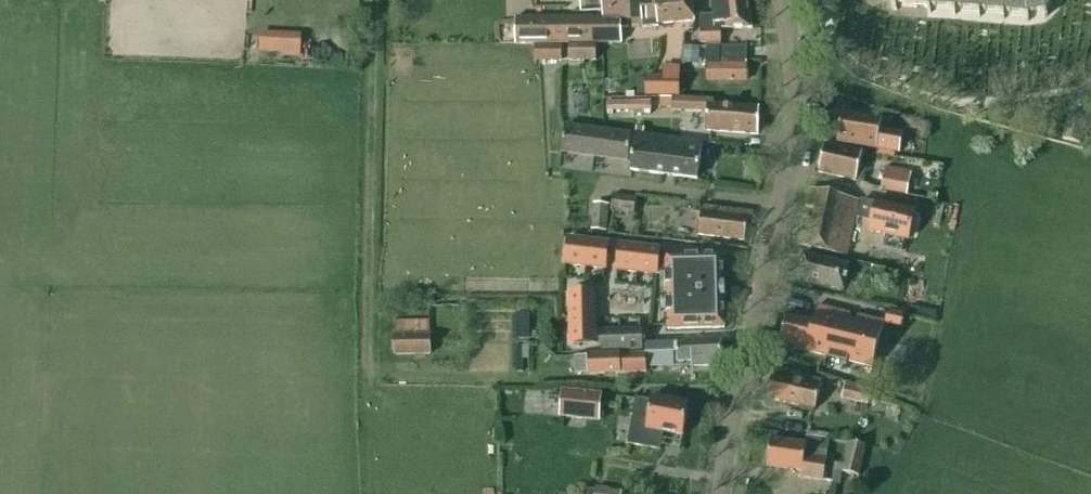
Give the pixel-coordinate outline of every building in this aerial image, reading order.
[(514,44),(620,43),(620,28),(658,26),(658,24),(679,23),(694,23),(694,6),(694,0),(580,0),(581,11),(602,10),(603,17),(595,17),(514,18),(514,44)] [(891,5),(894,5),(893,10),(896,10),(897,6),(926,8),(926,13),(929,13),(930,9),(951,10),(950,15),(954,15),(954,11),(975,12),(975,17),(978,17),(978,13),(1000,15),(999,19),(1003,19),(1003,15),(1024,17),(1024,21),(1028,21),(1028,16),(1041,12),(1044,17),(1047,15),(1044,11),(1053,2),(1056,5),(1057,2),(1055,0),(892,0),(891,5)] [(749,2),(712,5),(713,14),(699,15),(699,42),(721,42),(721,29),(752,28),(749,2)] [(695,34),(686,33),(683,64),(698,66),(700,47),(694,46),(695,34)] [(260,51),(282,52),(299,52),(300,36),(261,34),(260,51)] [(561,45),(534,45),(534,61),(561,61),(561,45)] [(568,61),(595,60),(595,45),(568,45),(568,61)] [(746,82),(746,62),(746,46),(719,46),(719,52),(706,52),(706,81),(746,82)] [(645,76),(645,94),(680,94),(680,66),(663,66),(663,76),(645,76)] [(712,100),(696,99),(674,99),(674,110),(707,111),(706,131),(758,134),(759,107),(712,104),(712,100)] [(656,101),(607,101),(607,112),(656,112),(656,101)] [(898,151),(901,133),(879,130),(881,118),(842,111),(837,141),(875,148),(875,147),(898,151)] [(1080,145),(1086,117),(1068,113),(1062,140),(1080,145)] [(626,160),(629,134),(565,126),(561,152),(626,160)] [(697,179),(702,142),(636,132),(633,149),(630,169),(697,179)] [(863,151),(825,143),(818,172),(864,182),(867,165),(860,164),(863,151)] [(907,195),(911,171),(885,167),(881,190),(907,195)] [(846,255),(859,199),(809,188),(805,206),(815,208),(813,219),(803,217),(797,244),(846,255)] [(634,214),(636,197),(613,193),(611,210),(634,214)] [(939,195),(930,193),(929,200),(937,201),(939,195)] [(915,210),(877,201),(876,203),(862,199),(858,215),(872,219),(870,229),(887,233),(884,246),(903,250),(906,237),(908,238),(915,210)] [(606,231),(609,203),(593,202),(591,230),(606,231)] [(744,240),(751,211),(703,206),(702,208),(697,207),(696,219),(700,220),(698,235),(744,240)] [(585,266),(588,240),(568,238),(565,263),(585,266)] [(588,240),(585,266),(605,268),(608,242),(588,240)] [(636,272),(639,246),(619,243),(616,269),(636,272)] [(639,246),(636,272),(656,274),(659,248),(639,246)] [(844,291),(850,265),(803,253),(797,279),(844,291)] [(665,256),(667,331),(724,328),(723,298),(724,298),(724,284),(723,285),(722,255),(665,256)] [(884,280),(886,270),(872,266),(870,276),(884,280)] [(572,317),(593,317),(592,292),(595,292),(595,291),(569,292),(572,292),(572,317)] [(787,314),(780,345),(828,356),(828,358),(829,359),(829,357),(846,361),(846,363),(847,363),(847,361),(873,367),(884,322),(857,315),(856,320),(849,318),(850,313),(817,305),(814,321),(787,314)] [(887,310),(884,324),(902,328),(905,314),(887,310)] [(517,338),(530,338),(531,313),(518,312),(517,338)] [(593,317),(572,317),(573,343),(570,343),(570,344),(596,343),(596,342),(594,342),(593,317)] [(640,328),(620,329),(621,351),(641,350),(640,328)] [(601,352),(621,351),(620,329),(600,330),(601,352)] [(394,335),(394,354),(431,354),(430,334),(394,335)] [(720,365),(722,340),(678,341),(678,362),(692,362),(692,366),(720,365)] [(620,373),(646,372),(646,367),(692,366),(692,362),(678,362),(678,341),(645,343),(645,354),(588,356),(589,374),(620,373)] [(517,345),(517,371),(524,371),(524,358),(530,358),(530,345),(517,345)] [(815,409),(821,381),(773,370),(766,398),(815,409)] [(845,386),(842,400),(870,406),(874,393),(845,386)] [(602,393),(562,389),(559,417),(599,421),(602,393)] [(636,399),(632,419),(628,444),(659,449),(663,431),(683,435),(689,403),(652,397),(651,401),(636,399)] [(809,424),(807,435),(828,438),(830,427),(809,424)] [(770,438),(767,465),(801,470),(800,477),(822,480),(825,458),(828,439),(807,436),(806,443),(770,438)] [(858,476),(865,445),(849,442),(842,472),(858,476)] [(587,493),(622,493),(622,491),(609,490),(609,487),(595,486),(595,490),(588,489),(587,493)]
